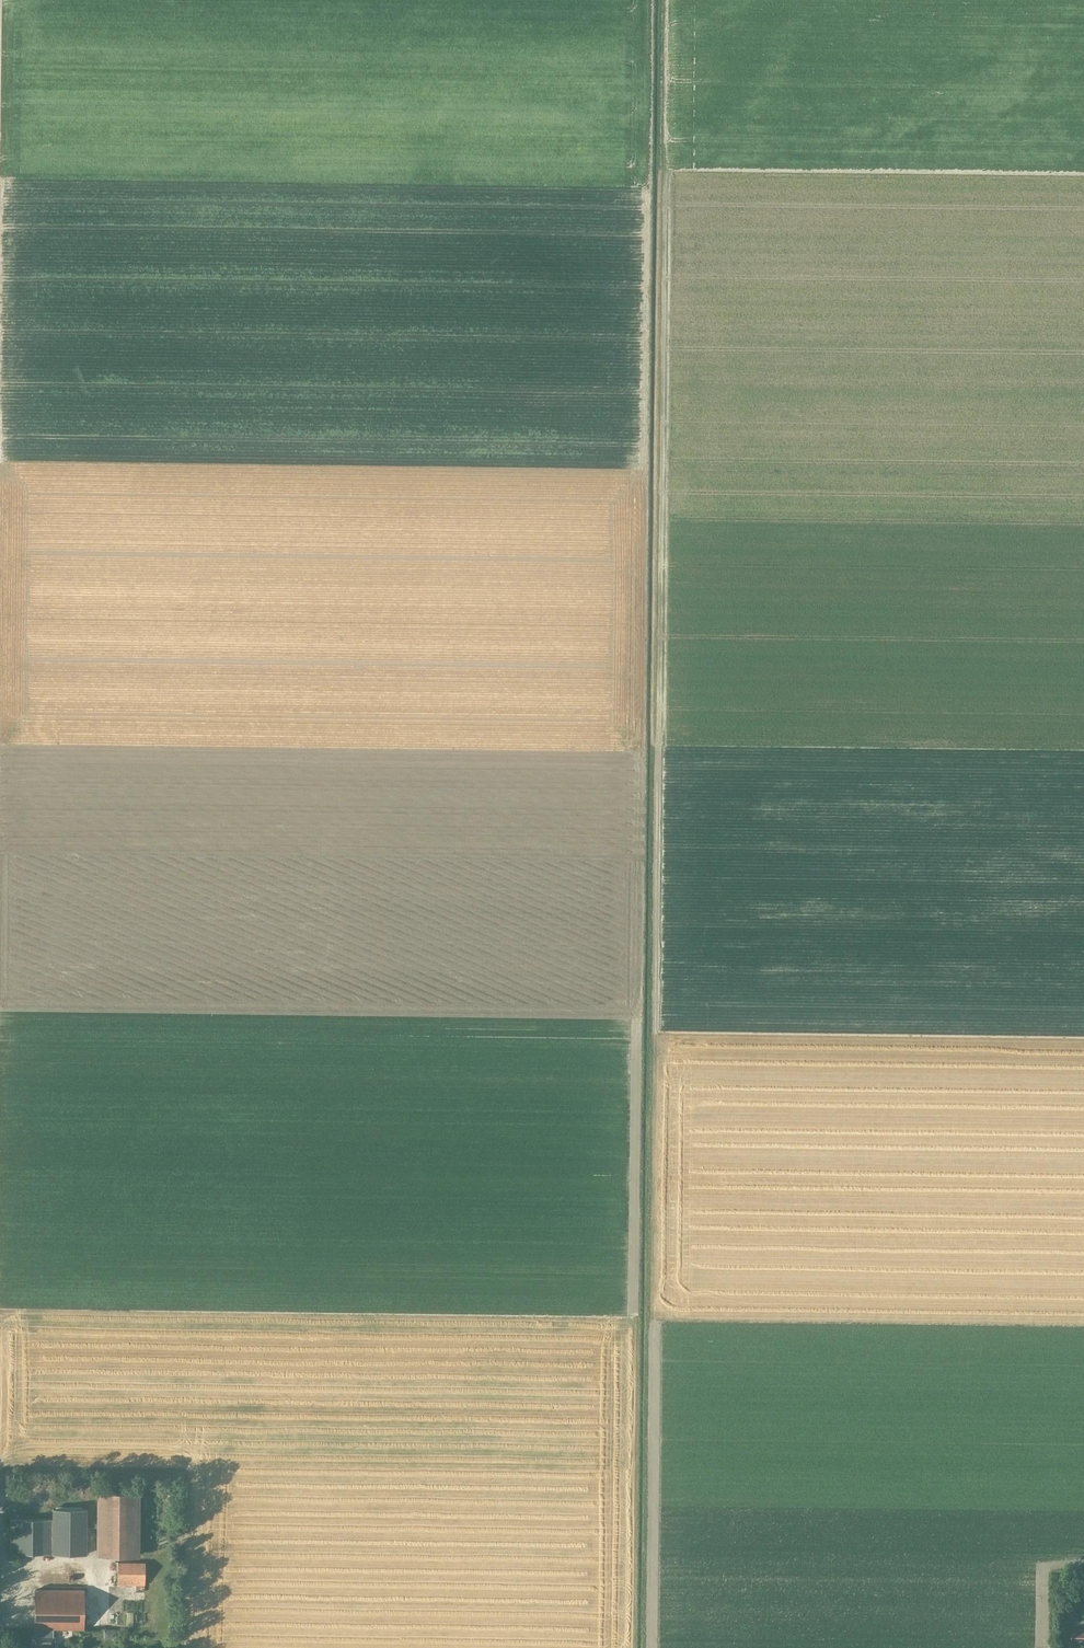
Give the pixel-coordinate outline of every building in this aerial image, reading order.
[(96,1494),(96,1554),(139,1554),(139,1494),(96,1494)] [(51,1519),(10,1518),(10,1553),(51,1553),(86,1554),(87,1508),(52,1508),(51,1519)] [(118,1562),(117,1584),(144,1584),(145,1562),(118,1562)] [(33,1647),(54,1647),(54,1637),(53,1637),(53,1629),(83,1629),(83,1590),(35,1590),(34,1628),(34,1637),(33,1637),(33,1647)] [(1077,1618),(1077,1612),(1064,1612),(1064,1622),(1071,1622),(1071,1640),(1083,1640),(1083,1618),(1077,1618)]
